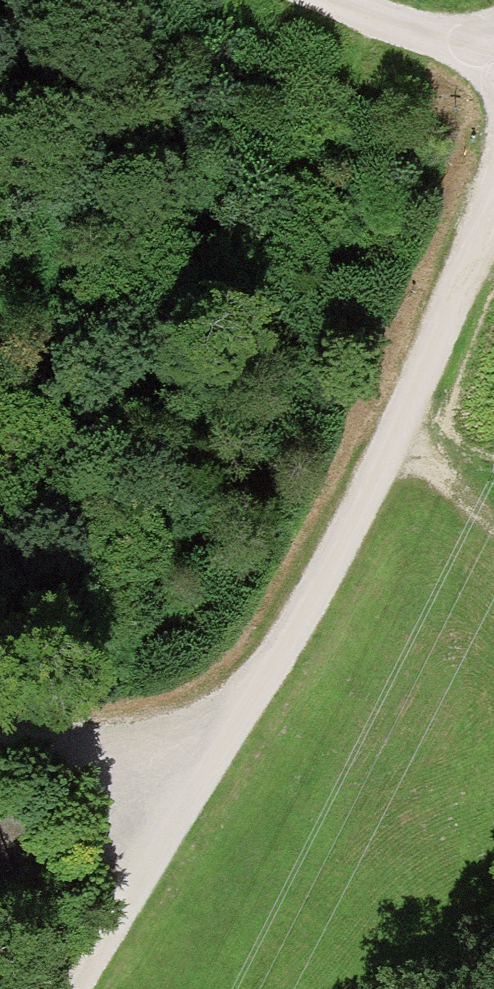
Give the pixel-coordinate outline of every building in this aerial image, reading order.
[(23,872),(0,822),(0,883),(23,872)]
